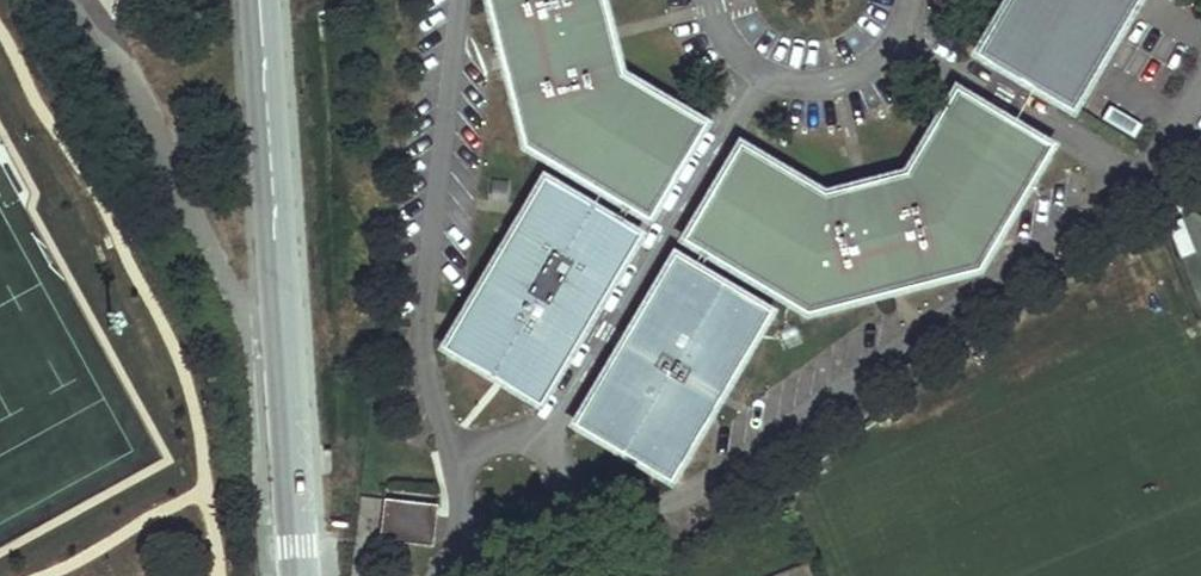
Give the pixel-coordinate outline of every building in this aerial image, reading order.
[(494,0),(482,0),(523,153),(533,144),(494,0)] [(533,144),(645,208),(691,131),(611,84),(588,0),(494,0),(533,144)] [(601,0),(588,0),(611,84),(620,74),(601,0)] [(1018,0),(1004,0),(970,57),(986,54),(1018,0)] [(986,54),(1064,98),(1124,0),(1018,0),(986,54)] [(1137,0),(1124,0),(1064,98),(1069,114),(1137,0)] [(1064,98),(986,54),(970,57),(1069,114),(1064,98)] [(707,125),(620,74),(611,84),(691,131),(707,125)] [(908,186),(955,106),(950,89),(900,176),(908,186)] [(1049,147),(950,89),(955,106),(1033,150),(1049,147)] [(908,186),(822,208),(742,163),(697,239),(807,304),(967,263),(1033,150),(955,106),(908,186)] [(648,225),(707,125),(691,131),(645,208),(648,225)] [(645,208),(533,144),(523,153),(648,225),(645,208)] [(697,239),(742,163),(739,145),(679,245),(697,239)] [(824,195),(739,145),(742,163),(822,208),(824,195)] [(975,273),(1049,147),(1033,150),(967,263),(975,273)] [(900,176),(824,195),(822,208),(908,186),(900,176)] [(458,345),(547,194),(545,179),(442,351),(458,345)] [(641,236),(545,179),(547,194),(626,240),(641,236)] [(626,240),(547,194),(458,345),(536,391),(626,240)] [(540,408),(641,236),(626,240),(536,391),(540,408)] [(807,304),(697,239),(679,245),(803,317),(807,304)] [(589,422),(678,270),(674,254),(571,426),(589,422)] [(772,312),(674,254),(678,270),(756,317),(772,312)] [(967,263),(807,304),(803,317),(975,273),(967,263)] [(756,317),(678,270),(589,422),(666,467),(756,317)] [(670,483),(772,312),(756,317),(666,467),(670,483)] [(536,391),(458,345),(442,351),(540,408),(536,391)] [(666,467),(589,422),(571,426),(670,483),(666,467)] [(380,541),(434,547),(438,505),(384,499),(380,541)]
